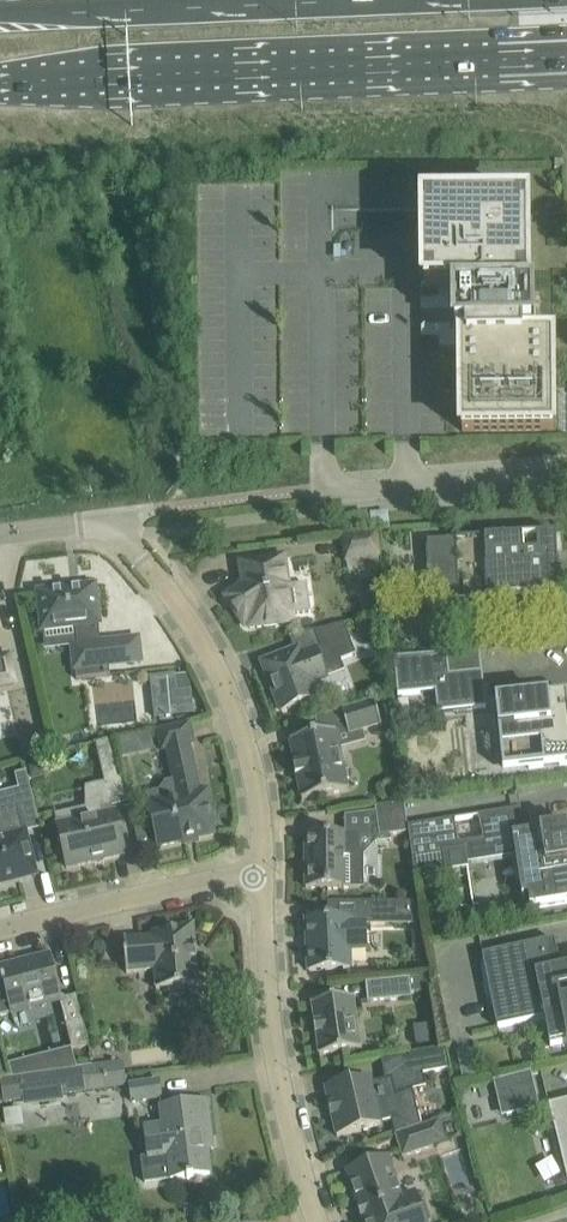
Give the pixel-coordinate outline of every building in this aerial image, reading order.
[(532,307),(532,297),(523,297),(523,288),(528,288),(527,206),(424,207),(425,289),(467,288),(468,300),(468,308),(453,308),(453,323),(468,323),(468,331),(468,335),(468,342),(462,342),(463,433),(553,432),(552,341),(523,342),(523,332),(532,332),(532,322),(535,322),(535,307),(532,307)] [(388,528),(387,514),(373,516),(374,530),(388,528)] [(345,518),(347,532),(370,529),(368,515),(345,518)] [(381,571),(380,560),(382,559),(379,532),(342,537),(345,564),(349,564),(350,575),(381,571)] [(489,599),(560,596),(557,536),(428,542),(428,549),(429,549),(431,577),(430,577),(431,602),(460,601),(459,570),(487,568),(489,599)] [(307,585),(289,588),(285,558),(242,564),(244,581),(246,582),(242,590),(240,589),(226,599),(245,627),(250,623),(251,629),(294,623),(292,616),(311,613),(307,585)] [(101,642),(99,625),(100,625),(96,587),(39,594),(43,632),(76,628),(78,647),(73,647),(77,680),(111,676),(110,669),(144,665),(141,638),(101,642)] [(298,651),(287,656),(264,664),(283,712),(317,699),(311,685),(328,679),(324,669),(357,656),(345,625),(314,632),(321,649),(300,657),(298,651)] [(395,660),(398,697),(430,693),(436,693),(438,714),(487,708),(481,653),(395,660)] [(0,660),(0,687),(15,684),(10,658),(0,660)] [(179,675),(153,678),(157,720),(162,720),(163,724),(175,723),(175,719),(198,717),(195,691),(181,693),(179,675)] [(566,684),(491,693),(500,764),(566,755),(566,695),(566,684)] [(349,736),(363,732),(382,726),(375,701),(342,711),(349,736)] [(0,715),(0,744),(21,740),(15,712),(0,715)] [(175,781),(166,783),(161,792),(163,803),(149,805),(159,848),(187,842),(187,839),(194,837),(196,840),(215,836),(209,793),(200,794),(189,745),(194,744),(190,725),(188,726),(187,723),(160,729),(161,731),(159,732),(163,750),(168,749),(175,781)] [(291,741),(303,801),(349,792),(337,732),(291,741)] [(98,744),(106,779),(123,775),(115,740),(98,744)] [(43,760),(28,763),(32,778),(41,776),(45,769),(43,760)] [(37,876),(20,808),(35,805),(27,773),(15,776),(19,790),(0,795),(0,885),(37,876)] [(77,822),(58,827),(58,830),(58,834),(57,837),(58,840),(60,843),(62,846),(67,869),(126,855),(116,813),(114,814),(107,783),(86,788),(86,789),(87,789),(87,809),(75,812),(77,822)] [(405,804),(375,808),(379,837),(408,834),(405,804)] [(525,835),(521,810),(408,828),(414,860),(443,855),(445,872),(468,868),(468,863),(515,856),(522,898),(528,897),(530,910),(566,904),(566,829),(525,835)] [(345,888),(345,835),(306,836),(307,888),(345,888)] [(364,903),(364,919),(392,919),(392,903),(364,903)] [(366,924),(348,925),(348,918),(307,921),(310,972),(334,971),(351,969),(350,951),(368,950),(366,924)] [(153,938),(125,940),(127,974),(155,971),(157,990),(170,989),(170,992),(174,996),(184,995),(187,991),(187,988),(200,987),(195,925),(152,934),(153,938)] [(561,971),(555,941),(483,956),(498,1028),(545,1019),(551,1047),(566,1044),(566,969),(561,971)] [(0,989),(0,1015),(11,1012),(16,1028),(17,1028),(12,1007),(60,995),(50,957),(1,969),(4,982),(2,983),(3,988),(0,989)] [(367,983),(369,1002),(412,997),(410,978),(367,983)] [(315,1033),(316,1035),(317,1035),(320,1056),(361,1050),(354,998),(313,1004),(316,1025),(314,1025),(315,1028),(316,1028),(317,1033),(315,1033)] [(91,1044),(86,1023),(68,1027),(73,1047),(91,1044)] [(2,1079),(2,1080),(9,1079),(9,1078),(1,1048),(0,1048),(0,1080),(2,1079)] [(412,1077),(450,1070),(446,1049),(409,1056),(412,1077)] [(87,1091),(126,1086),(124,1061),(83,1067),(87,1091)] [(24,1101),(25,1107),(64,1101),(63,1095),(87,1091),(83,1067),(9,1078),(9,1079),(2,1080),(5,1104),(24,1101)] [(362,1130),(382,1125),(382,1123),(393,1121),(397,1135),(422,1127),(414,1091),(396,1095),(393,1079),(372,1084),(371,1079),(351,1083),(351,1082),(326,1087),(338,1137),(363,1131),(362,1130)] [(130,1083),(132,1104),(163,1100),(160,1080),(130,1083)] [(497,1095),(504,1119),(541,1109),(534,1085),(497,1095)] [(148,1158),(142,1159),(146,1183),(211,1175),(206,1137),(212,1136),(207,1102),(161,1108),(164,1123),(143,1126),(148,1158)] [(550,1106),(566,1176),(566,1102),(550,1106)] [(397,1135),(395,1136),(402,1155),(403,1159),(448,1143),(441,1120),(422,1127),(397,1135)] [(348,1173),(360,1207),(357,1208),(358,1209),(361,1208),(364,1217),(361,1218),(362,1220),(364,1219),(365,1221),(431,1221),(432,1221),(425,1203),(420,1205),(416,1194),(402,1199),(389,1160),(388,1158),(348,1173)]
